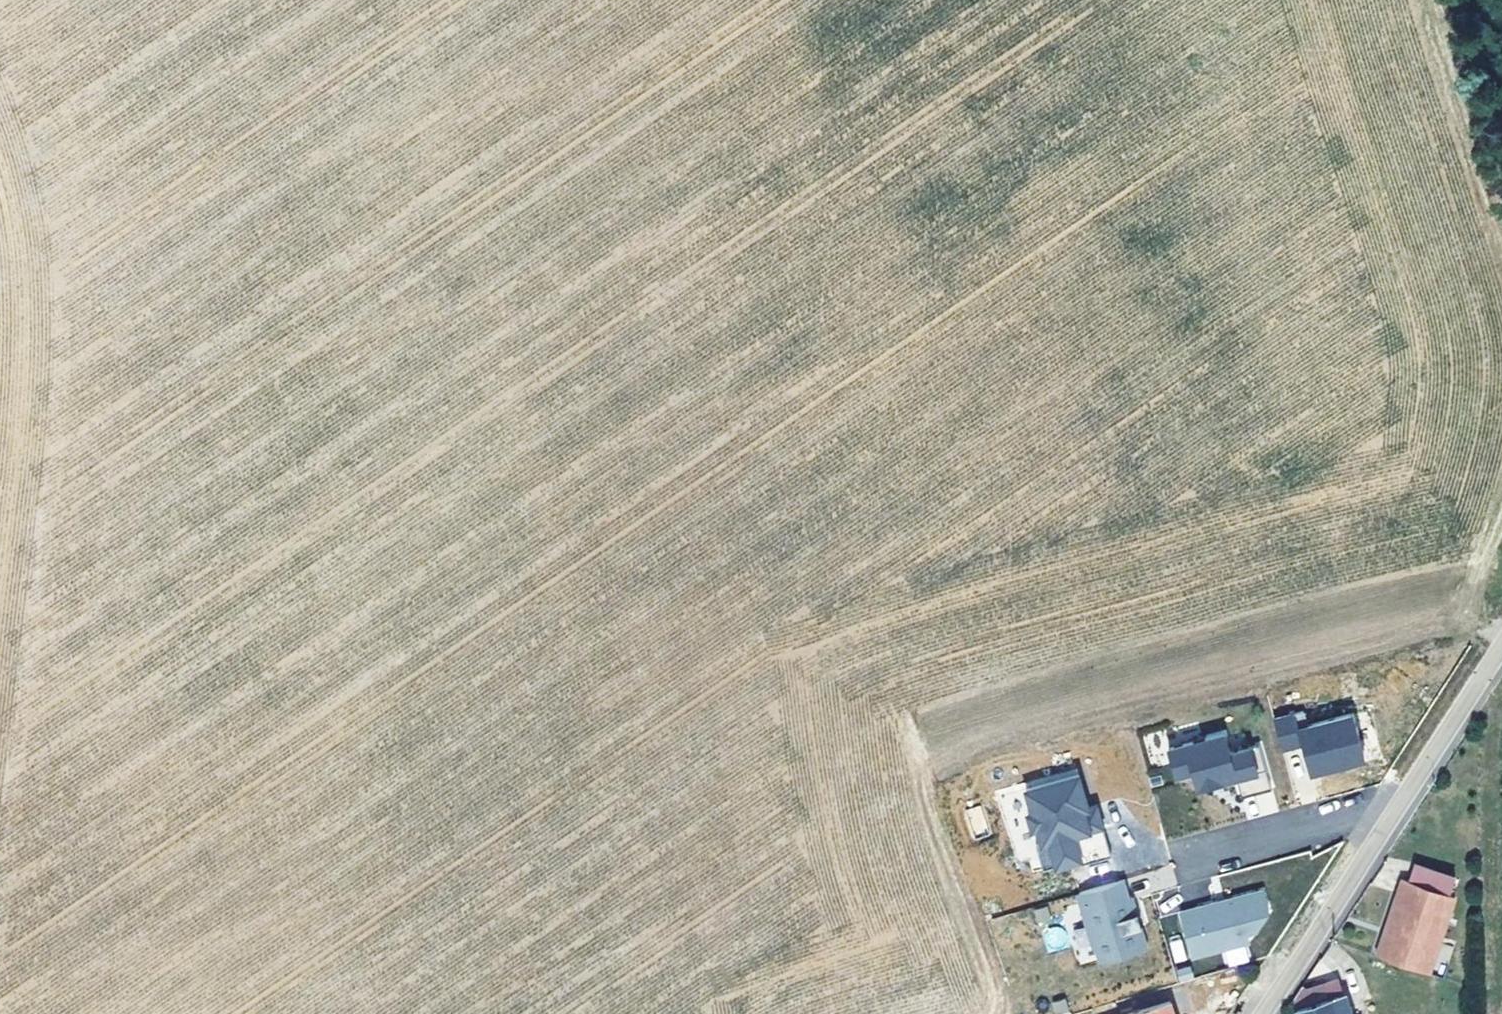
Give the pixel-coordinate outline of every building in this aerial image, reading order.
[(1296,728),(1292,712),(1274,717),(1284,755),(1299,751),(1305,776),(1362,761),(1350,714),(1296,728)] [(1225,745),(1221,731),(1167,746),(1175,776),(1192,771),(1197,789),(1256,772),(1247,739),(1225,745)] [(1087,807),(1077,771),(1020,788),(1036,845),(1047,841),(1055,869),(1084,861),(1077,836),(1106,827),(1099,803),(1087,807)] [(980,805),(964,810),(972,837),(989,832),(980,805)] [(1393,919),(1381,955),(1419,968),(1439,909),(1449,912),(1455,895),(1402,877),(1388,918),(1393,919)] [(1129,895),(1124,878),(1076,892),(1092,946),(1095,945),(1099,958),(1144,945),(1138,924),(1141,924),(1132,894),(1129,895)] [(1270,914),(1261,885),(1179,909),(1192,956),(1246,942),(1270,914)] [(1449,912),(1439,909),(1419,968),(1429,971),(1449,912)] [(1393,919),(1388,918),(1376,953),(1381,955),(1393,919)] [(1049,948),(1066,945),(1062,925),(1045,929),(1049,948)] [(1301,985),(1293,998),(1296,1008),(1343,992),(1338,977),(1306,988),(1301,985)] [(1297,1010),(1298,1013),(1350,1013),(1343,992),(1296,1008),(1297,1010)] [(1170,1000),(1125,1013),(1174,1013),(1170,1000)]
